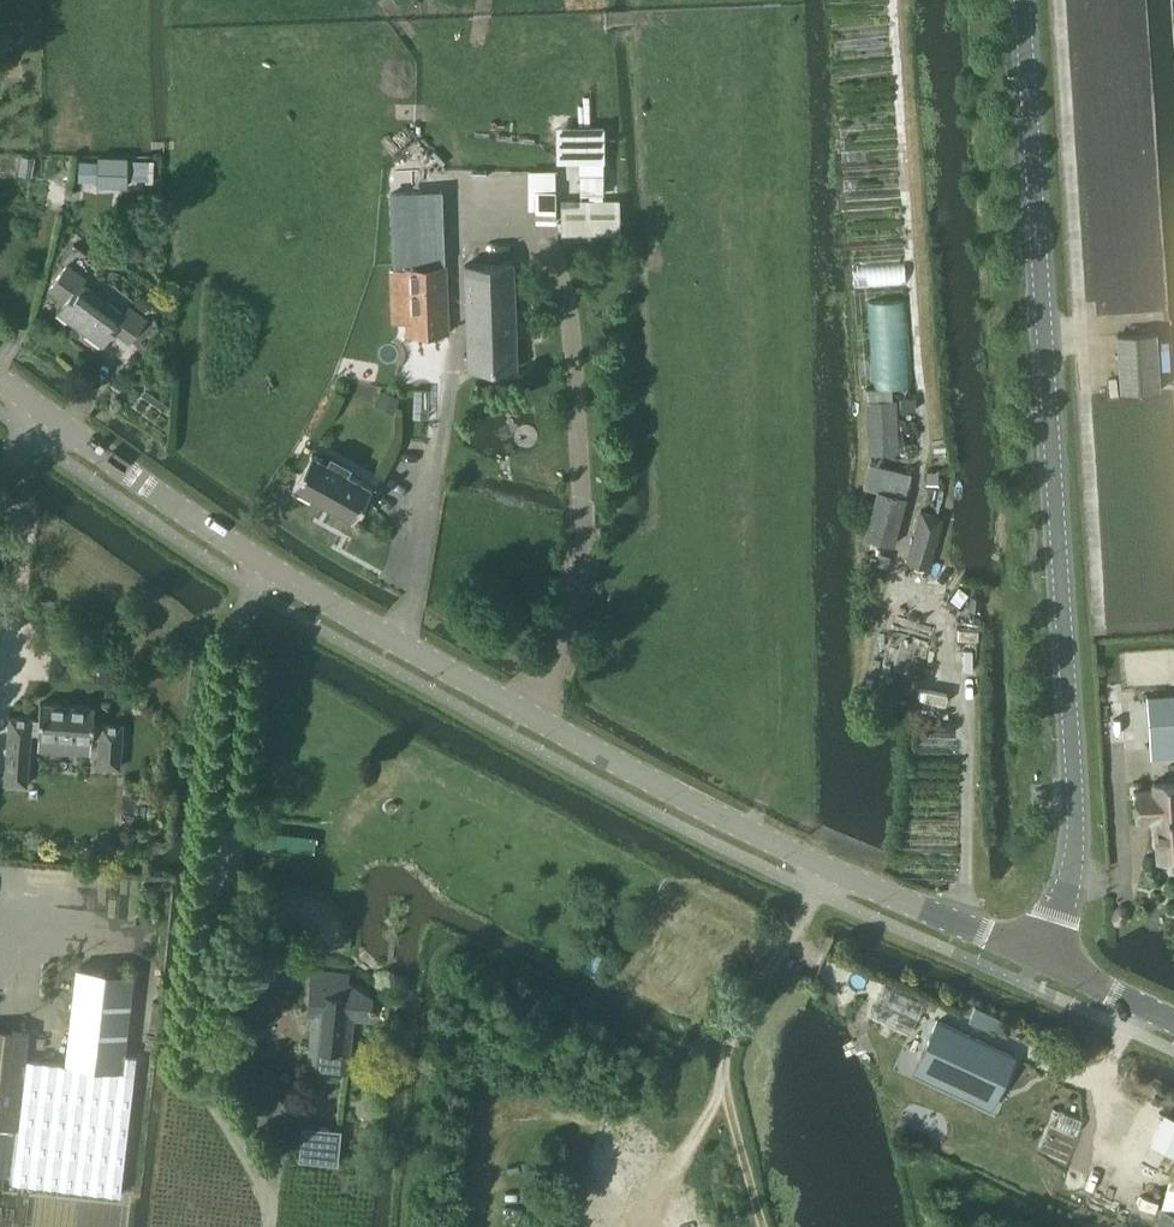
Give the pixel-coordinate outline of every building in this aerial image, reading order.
[(97,179),(97,185),(126,186),(126,177),(126,175),(127,160),(127,155),(98,154),(98,160),(97,179)] [(406,268),(408,332),(448,331),(446,266),(444,266),(441,189),(394,190),(397,268),(406,268)] [(536,192),(536,222),(556,222),(556,192),(536,192)] [(592,200),(559,200),(559,233),(618,232),(617,200),(604,200),(592,200)] [(466,266),(468,369),(495,368),(517,367),(514,265),(466,266)] [(83,286),(86,281),(69,269),(50,294),(63,303),(56,313),(100,344),(111,330),(127,342),(144,318),(127,306),(122,314),(83,286)] [(1117,335),(1120,392),(1158,390),(1155,332),(1117,335)] [(890,387),(866,388),(866,400),(868,454),(897,453),(895,399),(891,399),(890,387)] [(374,406),(390,416),(397,403),(382,394),(374,406)] [(915,398),(899,399),(900,410),(916,409),(915,398)] [(291,490),(352,523),(372,487),(311,454),(291,490)] [(864,537),(892,544),(910,475),(869,465),(863,488),(876,491),(864,537)] [(905,560),(928,567),(943,516),(921,509),(905,560)] [(881,559),(879,567),(889,569),(890,561),(881,559)] [(1149,743),(1173,741),(1173,693),(1146,695),(1149,743)] [(94,726),(95,709),(41,705),(39,721),(32,721),(32,720),(10,718),(5,785),(27,787),(31,735),(100,740),(98,768),(120,770),(123,727),(101,725),(101,726),(94,726)] [(1151,790),(1132,791),(1133,821),(1153,820),(1155,861),(1173,860),(1173,781),(1151,782),(1151,790)] [(253,828),(251,844),(253,844),(315,851),(317,836),(255,829),(253,828)] [(1115,909),(1112,919),(1115,923),(1120,925),(1124,922),(1127,913),(1124,908),(1119,907),(1115,909)] [(77,969),(65,1065),(122,1072),(124,1055),(135,977),(77,969)] [(309,1063),(346,1066),(351,1015),(368,1017),(369,1008),(373,1009),(373,1004),(370,1003),(370,996),(346,982),(347,974),(311,970),(308,1011),(316,1012),(315,1027),(312,1027),(309,1063)] [(986,1012),(974,1007),(973,1009),(969,1019),(980,1024),(985,1014),(986,1012)] [(934,1023),(913,1067),(990,1102),(1010,1058),(934,1023)] [(17,1129),(26,1060),(30,1032),(0,1028),(0,1127),(17,1129)] [(26,1060),(17,1129),(10,1182),(119,1195),(137,1057),(124,1055),(122,1072),(65,1065),(26,1060)] [(1061,1113),(1056,1127),(1076,1135),(1082,1122),(1061,1113)] [(1149,1140),(1173,1153),(1173,1120),(1162,1114),(1161,1116),(1149,1140)] [(300,1130),(297,1164),(336,1168),(339,1134),(300,1130)]
